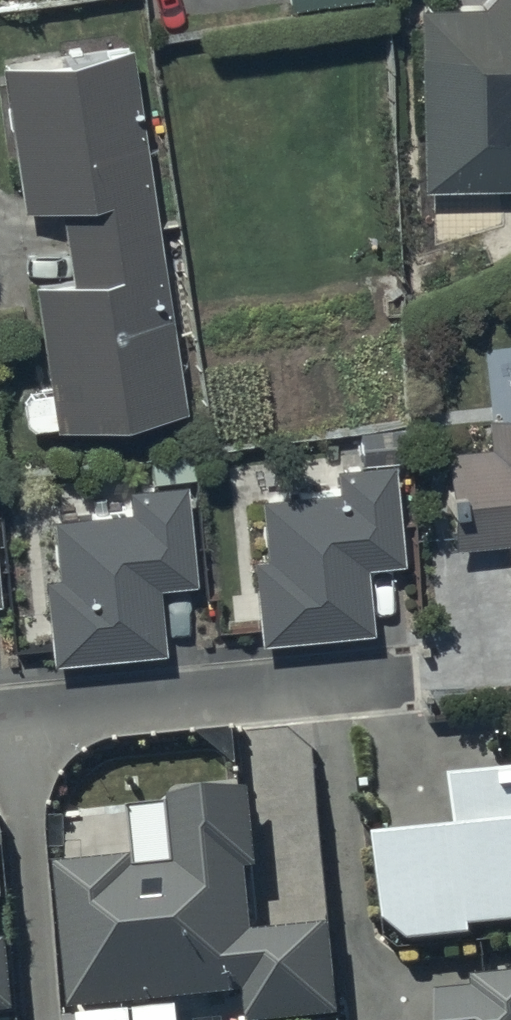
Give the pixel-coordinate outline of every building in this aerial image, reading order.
[(369,0),(285,0),(287,14),(370,3),(369,0)] [(415,11),(421,196),(510,193),(510,0),(491,0),(482,10),(415,11)] [(129,44),(0,61),(0,141),(11,227),(53,221),(61,283),(30,287),(45,395),(28,398),(32,431),(55,428),(55,433),(179,416),(129,44)] [(251,550),(256,631),(369,623),(364,556),(401,554),(394,452),(409,451),(406,418),(358,421),(360,455),(334,456),(336,481),(259,486),(263,550),(251,550)] [(483,424),(486,452),(441,457),(451,550),(500,545),(508,618),(510,618),(510,421),(483,424)] [(191,580),(183,481),(127,485),(128,509),(49,516),(54,574),(42,575),(49,659),(163,650),(157,583),(191,580)] [(408,952),(475,946),(474,941),(510,937),(510,790),(455,796),(459,846),(380,853),(388,934),(408,952)] [(135,1018),(247,1009),(248,1019),(340,1019),(334,936),(254,942),(249,880),(259,879),(253,803),(173,809),(178,878),(138,881),(137,870),(61,876),(72,1019),(135,1019),(135,1018)] [(12,953),(2,954),(0,923),(0,1019),(17,1019),(12,953)] [(479,994),(480,1004),(440,1007),(441,1019),(510,1019),(510,992),(479,994)]
